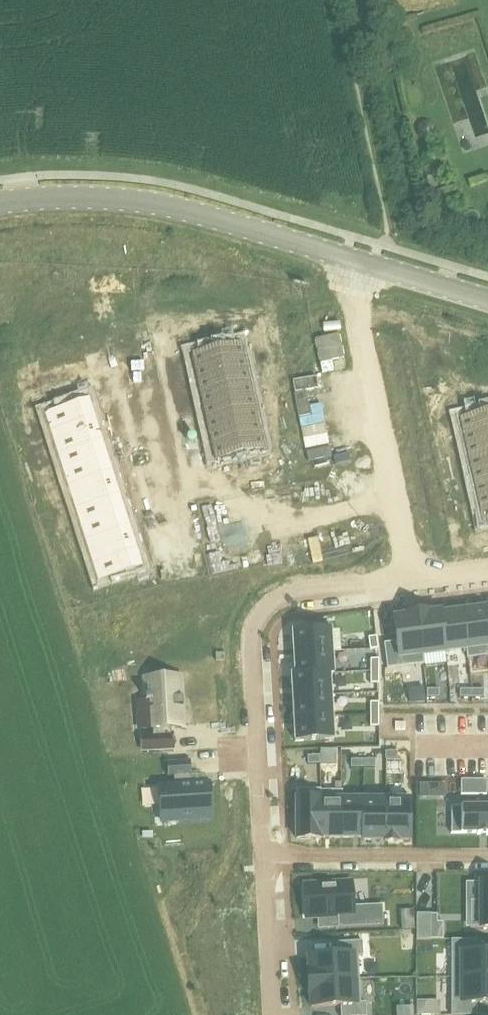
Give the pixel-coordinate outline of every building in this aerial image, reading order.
[(471,70),(464,70),(466,97),(485,97),(483,59),(471,59),(471,70)] [(487,138),(487,137),(487,119),(487,117),(478,122),(487,138)] [(462,126),(468,148),(483,144),(476,122),(462,126)] [(247,369),(241,342),(217,348),(222,375),(247,369)] [(222,375),(217,348),(192,353),(198,380),(222,375)] [(85,362),(74,364),(76,372),(87,369),(85,362)] [(76,372),(74,364),(63,367),(65,374),(76,372)] [(40,365),(32,366),(34,378),(42,376),(41,371),(40,365)] [(34,378),(32,366),(24,368),(27,379),(34,378)] [(65,374),(63,367),(52,369),(54,377),(65,374)] [(27,379),(24,368),(14,370),(17,382),(27,379)] [(54,377),(52,369),(41,371),(42,376),(43,379),(54,377)] [(88,377),(87,369),(76,372),(77,380),(88,377)] [(253,395),(247,369),(222,375),(228,400),(253,395)] [(77,380),(76,372),(65,374),(66,382),(77,380)] [(66,382),(65,374),(54,377),(55,385),(66,382)] [(228,400),(222,375),(198,380),(203,406),(228,400)] [(44,387),(43,379),(42,376),(34,378),(37,389),(44,387)] [(55,385),(54,377),(43,379),(44,387),(55,385)] [(37,389),(34,378),(27,379),(29,391),(37,389)] [(29,391),(27,379),(17,382),(19,393),(29,391)] [(258,421),(253,395),(228,400),(234,426),(258,421)] [(97,428),(88,400),(46,413),(55,441),(97,428)] [(234,426),(228,400),(203,406),(209,432),(234,426)] [(484,412),(460,418),(466,445),(487,440),(487,429),(484,412)] [(264,448),(258,421),(234,426),(239,453),(264,448)] [(239,453),(234,426),(209,432),(215,458),(239,453)] [(105,456),(97,428),(55,441),(64,469),(105,456)] [(466,445),(471,470),(487,467),(487,440),(466,445)] [(114,483),(105,456),(64,469),(73,496),(114,483)] [(471,470),(477,496),(487,494),(487,467),(471,470)] [(123,511),(114,483),(73,496),(81,524),(123,511)] [(477,496),(483,523),(487,522),(487,494),(477,496)] [(131,538),(123,511),(81,524),(90,551),(131,538)] [(140,567),(131,538),(90,551),(99,580),(140,567)] [(483,608),(462,611),(466,649),(487,646),(483,608)] [(429,611),(417,613),(422,654),(445,651),(440,614),(440,611),(429,613),(429,611)] [(462,611),(440,614),(445,651),(466,649),(462,611)] [(396,641),(383,643),(387,669),(401,667),(400,657),(422,654),(417,613),(405,614),(405,616),(393,617),(396,641)] [(330,629),(292,631),(294,653),(332,651),(330,629)] [(378,648),(376,637),(368,638),(370,649),(378,648)] [(332,651),(294,653),(295,675),(329,673),(333,673),(332,651)] [(295,675),(291,675),(292,697),(330,695),(329,673),(295,675)] [(152,735),(141,735),(142,750),(172,749),(172,733),(170,734),(170,725),(181,725),(180,705),(182,705),(182,704),(180,704),(179,698),(182,698),(181,696),(180,697),(178,677),(145,679),(146,696),(145,696),(145,700),(150,700),(152,735)] [(426,697),(426,689),(414,689),(414,697),(426,697)] [(438,697),(438,689),(426,689),(426,697),(438,697)] [(472,697),(472,689),(460,689),(460,697),(472,697)] [(484,697),(484,689),(472,689),(472,697),(484,697)] [(330,695),(292,697),(293,719),(332,717),(330,695)] [(378,714),(378,702),(370,701),(370,713),(378,714)] [(378,725),(378,714),(370,713),(370,726),(378,725)] [(332,717),(293,719),(295,741),(333,739),(332,717)] [(397,759),(397,751),(385,751),(385,759),(397,759)] [(332,761),(331,753),(319,754),(320,762),(332,761)] [(320,762),(319,754),(307,755),(308,763),(320,762)] [(363,765),(363,757),(351,757),(351,765),(363,765)] [(375,765),(375,757),(363,757),(363,765),(375,765)] [(175,782),(161,783),(163,810),(176,810),(176,818),(211,817),(209,780),(188,781),(188,774),(190,773),(189,759),(166,760),(167,775),(175,774),(175,782)] [(486,794),(486,779),(460,779),(460,794),(486,794)] [(294,797),(294,840),(319,840),(319,799),(319,797),(294,797)] [(319,799),(319,840),(341,840),(341,799),(319,799)] [(341,799),(341,840),(362,840),(362,799),(341,799)] [(362,840),(362,842),(385,842),(385,840),(385,799),(362,799),(362,840)] [(385,840),(385,842),(408,842),(408,799),(385,799),(385,840)] [(460,832),(487,832),(487,805),(460,805),(460,832)] [(351,881),(304,884),(306,918),(317,917),(318,929),(383,925),(382,904),(353,906),(351,881)] [(470,927),(487,927),(487,882),(479,882),(479,900),(470,900),(470,927)] [(431,939),(431,913),(416,913),(416,939),(431,939)] [(451,977),(487,977),(487,952),(477,952),(477,939),(451,939),(451,977)] [(309,970),(307,970),(308,981),(359,978),(358,955),(363,955),(362,940),(336,942),(337,955),(308,956),(309,970)] [(451,1014),(477,1014),(477,1002),(487,1002),(487,977),(451,977),(451,1014)] [(308,981),(309,993),(310,992),(311,1006),(340,1005),(340,1014),(366,1014),(366,1002),(361,1002),(359,978),(308,981)] [(416,1014),(421,1014),(425,1014),(425,1000),(416,1000),(416,1014)]
